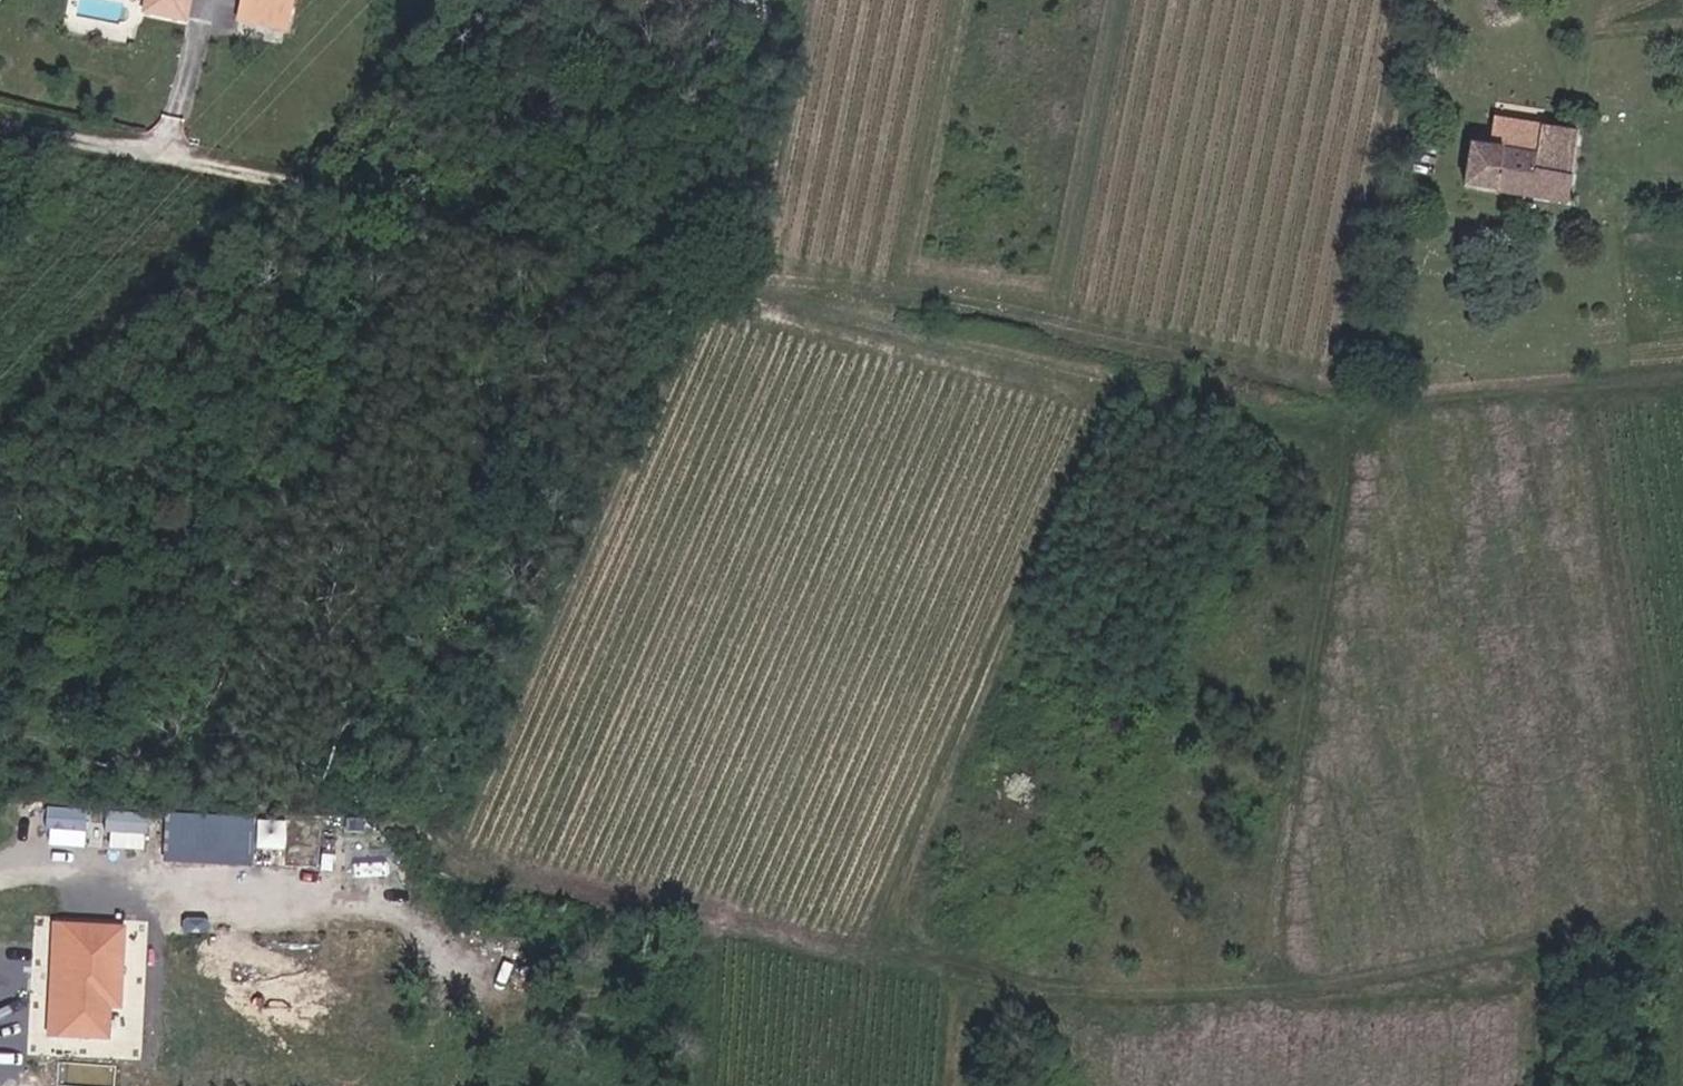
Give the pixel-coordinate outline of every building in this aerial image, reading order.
[(1581,212),(1588,185),(1599,143),(1498,117),(1479,189),(1581,212)] [(88,811),(46,808),(45,832),(86,835),(88,811)] [(148,815),(104,812),(103,831),(147,834),(148,815)] [(257,819),(167,813),(164,860),(254,865),(257,819)] [(125,925),(53,922),(48,1033),(110,1036),(110,1009),(122,1010),(125,925)]
